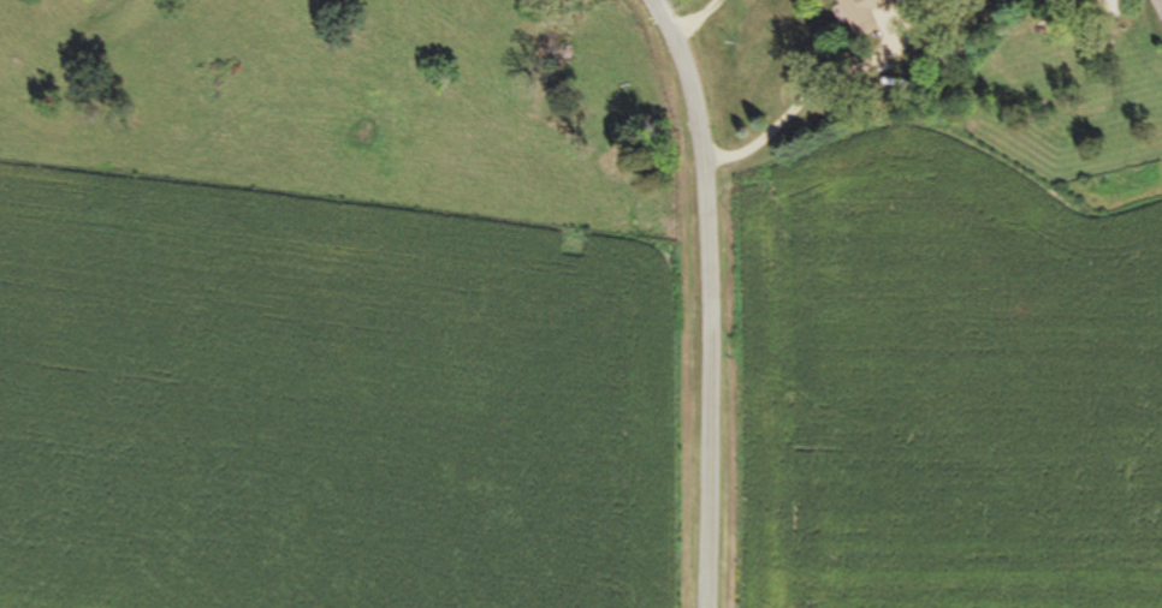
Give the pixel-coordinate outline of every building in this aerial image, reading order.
[(858,40),(837,0),(889,0),(891,5),(871,16),(878,29),(858,40)] [(1108,17),(1098,0),(1127,0),(1130,4),(1108,17)]
